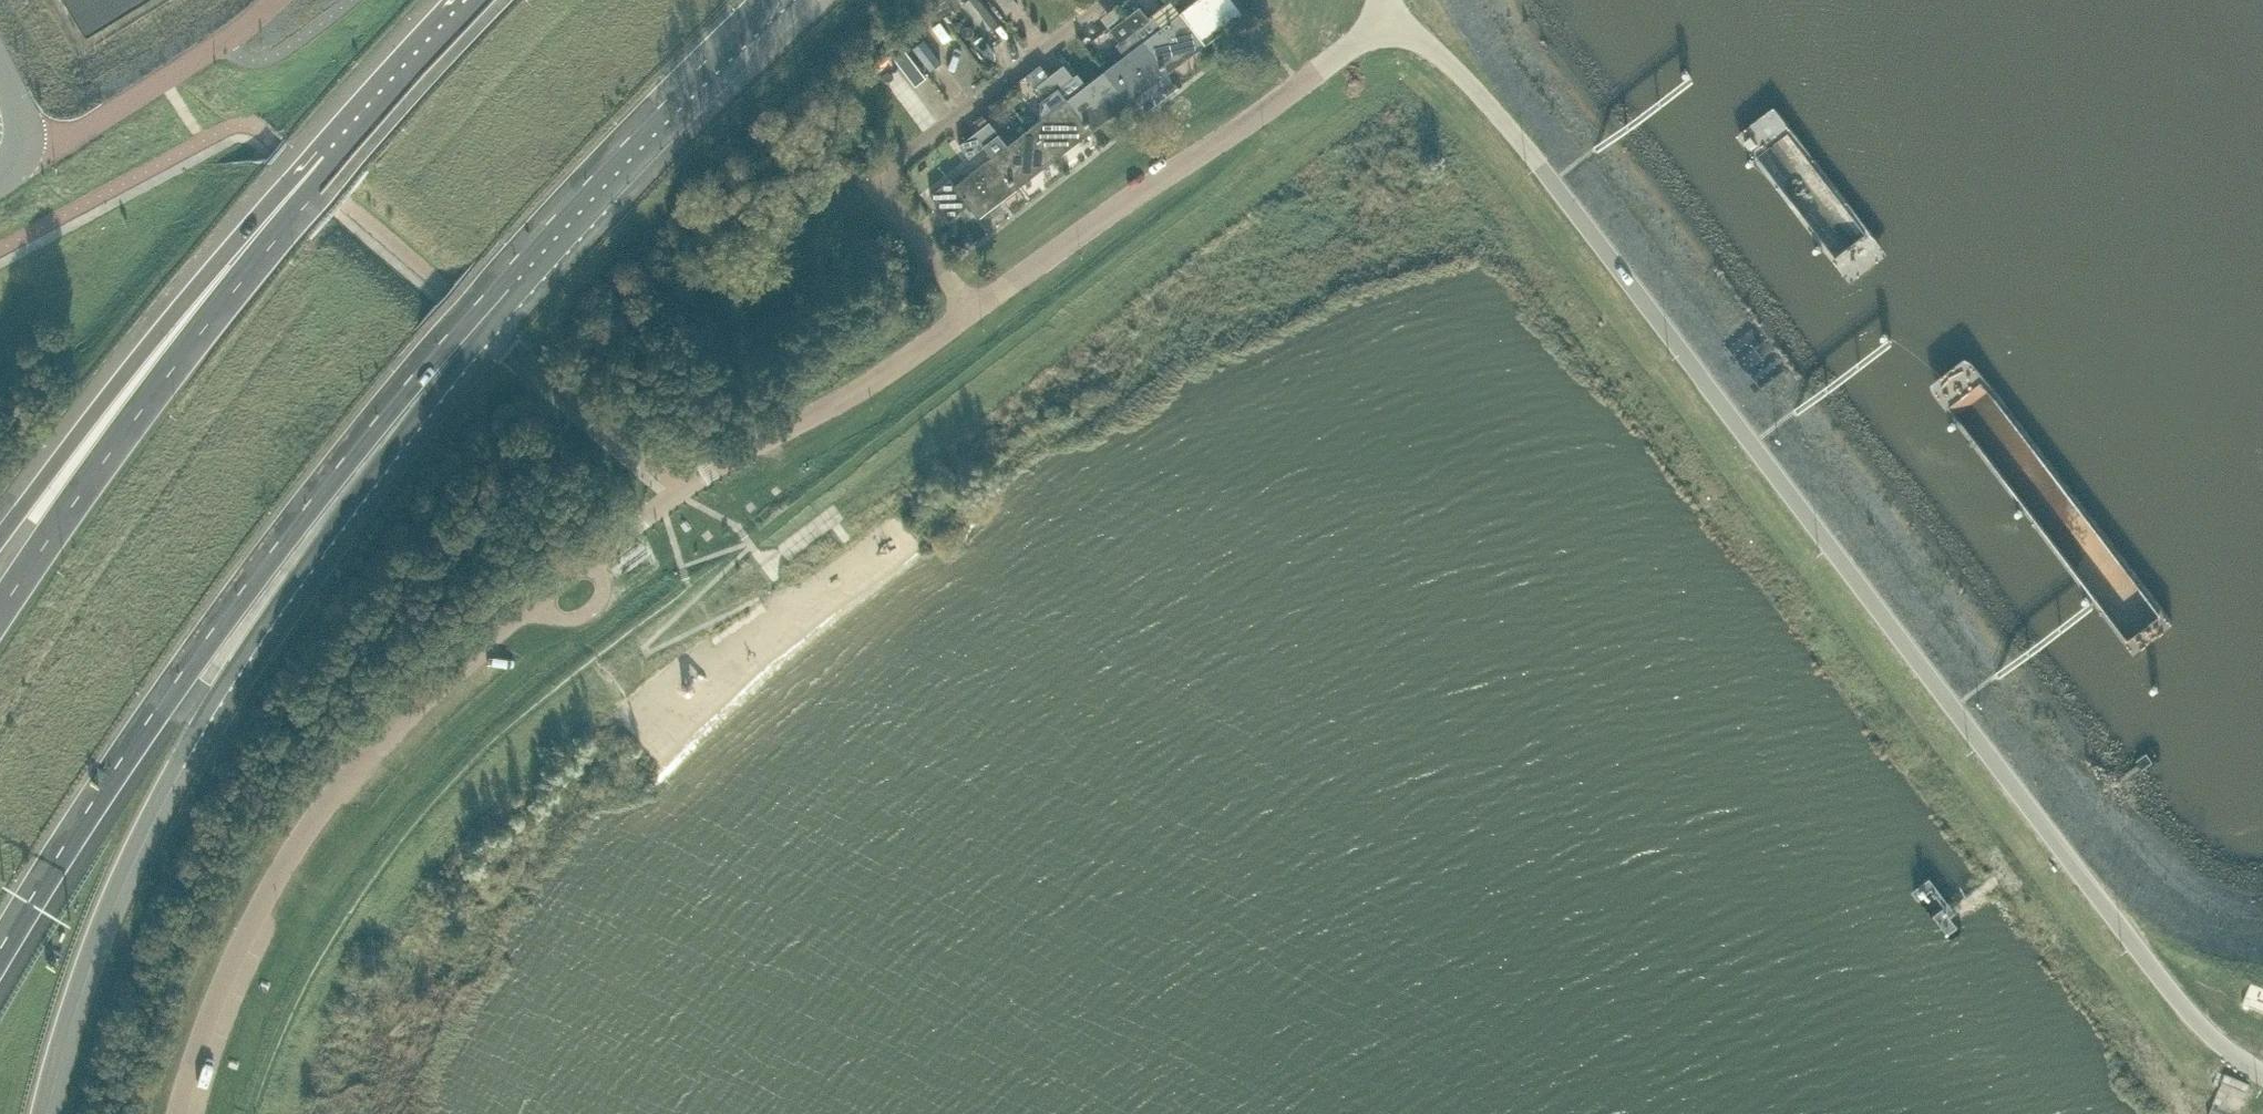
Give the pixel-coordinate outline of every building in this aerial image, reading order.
[(86,35),(144,0),(65,0),(86,35)] [(986,32),(997,23),(979,0),(966,0),(962,3),(986,32)] [(1008,13),(1018,4),(1015,0),(997,0),(1008,13)] [(1230,0),(1194,0),(1179,12),(1203,44),(1242,14),(1230,0)] [(1203,44),(1179,12),(1170,1),(1147,19),(1137,7),(1124,18),(1166,73),(1203,44)] [(1128,102),(1166,73),(1124,18),(1108,30),(1118,42),(1115,45),(1123,54),(1103,69),(1128,102)] [(891,29),(883,36),(891,47),(900,41),(891,29)] [(912,49),(930,71),(943,61),(924,39),(912,49)] [(893,58),(916,86),(926,77),(904,50),(893,58)] [(1077,73),(1072,77),(1062,63),(1047,75),(1057,87),(1066,98),(1091,130),(1128,102),(1103,69),(1085,83),(1077,73)] [(1042,99),(1057,87),(1047,75),(1033,87),(1042,99)] [(1053,159),(1091,130),(1066,98),(1057,87),(1042,99),(1038,102),(1037,114),(1040,117),(1028,127),(1053,159)] [(980,123),(987,118),(982,112),(975,117),(980,123)] [(1028,127),(1005,145),(988,122),(973,133),(983,146),(991,156),(1016,188),(1053,159),(1028,127)] [(968,158),(983,146),(973,133),(958,144),(968,158)] [(978,217),(1016,188),(991,156),(954,184),(949,178),(928,194),(948,220),(967,204),(978,217)] [(2239,1111),(2250,1083),(2218,1070),(2213,1082),(2213,1083),(2220,1086),(2208,1113),(2237,1113),(2239,1111)]
